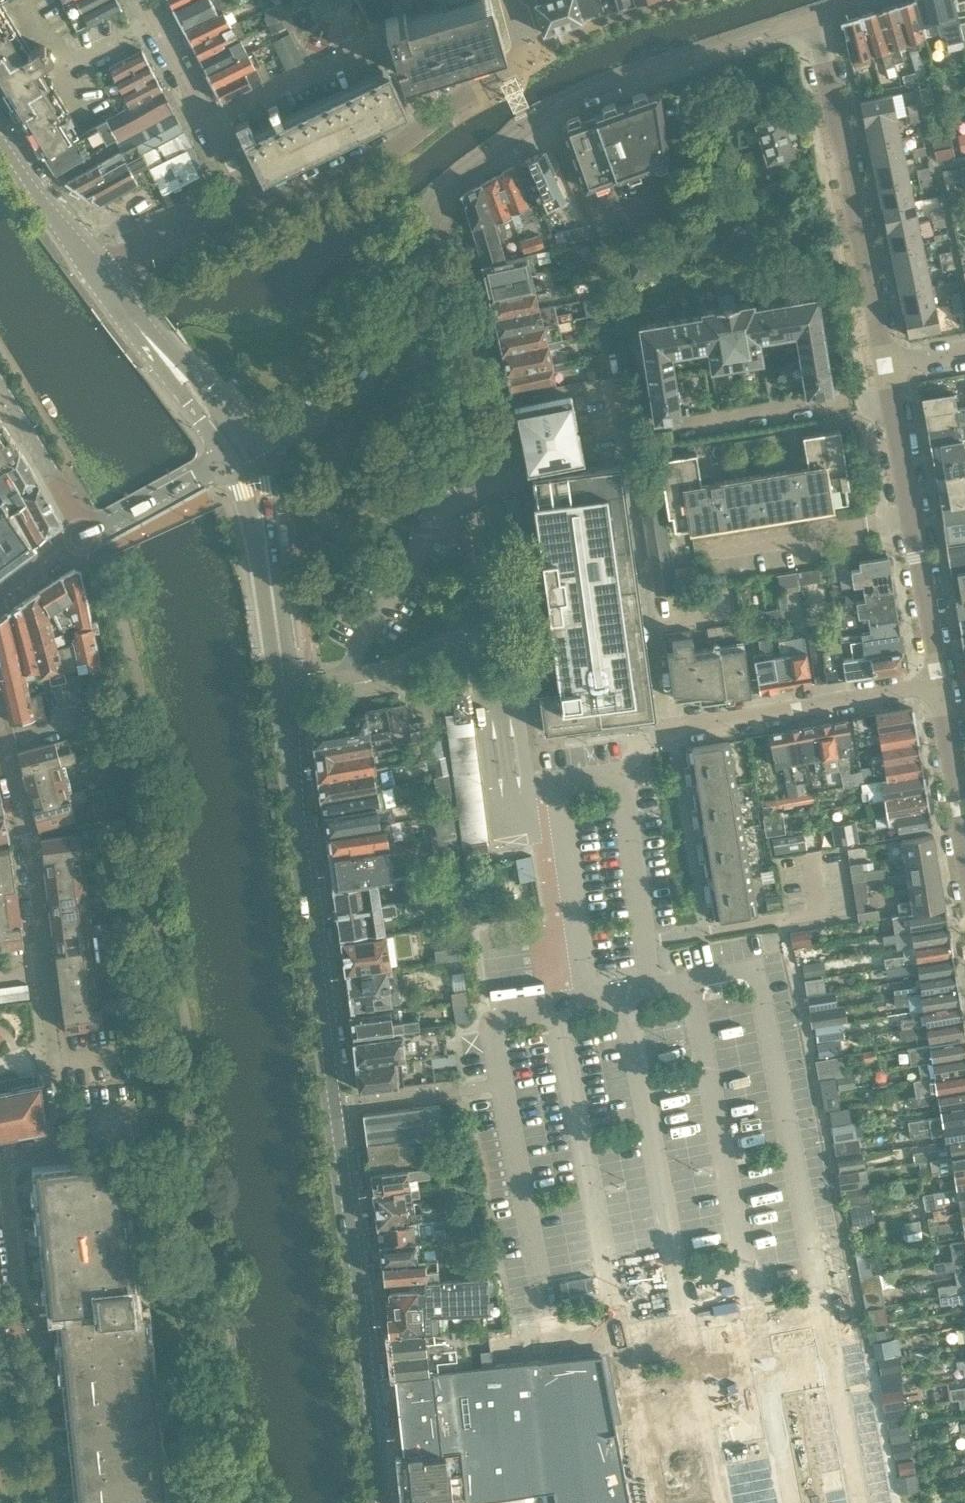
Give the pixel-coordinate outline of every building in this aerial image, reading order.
[(63,5),(69,19),(81,13),(105,0),(73,0),(63,5)] [(69,19),(71,21),(76,19),(76,20),(83,17),(88,26),(88,25),(120,9),(121,9),(116,0),(105,0),(81,13),(69,19)] [(173,8),(189,0),(168,0),(173,8)] [(173,8),(178,19),(218,0),(189,0),(173,8)] [(178,19),(184,30),(224,11),(235,5),(233,0),(218,0),(178,19)] [(363,5),(372,23),(385,19),(381,6),(391,0),(371,0),(363,5)] [(450,11),(418,21),(412,1),(385,10),(391,29),(405,76),(505,45),(491,0),(447,0),(450,11)] [(536,3),(545,33),(582,21),(587,19),(582,1),(577,2),(577,0),(545,0),(545,1),(537,3),(536,3)] [(577,2),(582,1),(587,19),(606,14),(602,0),(577,0),(577,2)] [(606,14),(635,5),(633,0),(602,0),(606,14)] [(924,37),(915,0),(908,0),(896,4),(902,27),(906,42),(911,59),(929,54),(924,37)] [(924,37),(942,33),(947,50),(961,47),(955,22),(957,21),(953,0),(915,0),(924,37)] [(957,21),(955,22),(961,47),(962,52),(964,51),(964,0),(953,0),(957,21)] [(0,2),(0,87),(43,157),(82,135),(51,84),(53,83),(51,78),(50,79),(51,80),(41,86),(39,83),(33,74),(43,67),(44,69),(45,69),(44,67),(53,61),(54,57),(51,51),(46,50),(44,46),(40,45),(30,50),(0,2)] [(896,3),(877,9),(893,63),(894,63),(901,61),(900,56),(897,45),(906,42),(902,27),(896,4),(896,3)] [(282,20),(276,5),(264,10),(267,17),(264,18),(268,26),(282,20)] [(120,9),(88,25),(96,40),(102,51),(134,35),(128,24),(120,9)] [(877,9),(859,14),(860,16),(871,53),(880,50),(885,66),(889,78),(897,75),(894,63),(893,63),(877,9)] [(224,11),(184,30),(192,45),(231,26),(224,11)] [(845,20),(843,25),(843,27),(851,59),(853,69),(870,64),(867,54),(871,53),(860,16),(845,20)] [(283,19),(282,20),(268,26),(272,34),(286,27),(283,19)] [(231,26),(192,45),(199,59),(245,37),(239,22),(231,26)] [(81,29),(76,32),(81,40),(85,37),(81,29)] [(272,43),(279,56),(296,48),(289,34),(272,43)] [(134,35),(102,51),(109,66),(142,50),(134,35)] [(245,37),(199,59),(206,73),(248,53),(243,43),(250,40),(248,36),(245,37)] [(279,56),(286,71),(304,62),(296,48),(279,56)] [(109,66),(108,67),(115,81),(148,64),(142,50),(109,66)] [(248,53),(206,73),(214,87),(263,64),(261,59),(257,61),(253,54),(252,51),(248,53)] [(919,59),(912,61),(917,79),(926,76),(921,58),(919,59)] [(97,63),(93,65),(97,73),(102,71),(97,63)] [(148,64),(115,81),(122,94),(155,77),(148,64)] [(263,64),(214,87),(221,102),(263,81),(258,73),(266,69),(263,64)] [(247,120),(235,126),(259,175),(260,175),(259,173),(267,170),(268,173),(269,174),(270,175),(271,175),(272,176),(273,176),(274,176),(275,176),(276,176),(277,176),(278,176),(286,172),(408,115),(404,106),(391,79),(388,74),(283,123),(279,115),(280,115),(276,105),(267,109),(271,119),(273,118),(274,121),(272,127),(272,128),(268,130),(255,137),(247,120)] [(155,77),(122,94),(127,103),(124,105),(127,109),(162,90),(155,77)] [(121,151),(97,165),(101,173),(125,161),(140,154),(142,153),(178,135),(181,133),(184,132),(162,90),(127,109),(105,121),(115,139),(121,151)] [(568,119),(566,123),(567,126),(562,127),(585,189),(668,159),(658,93),(647,97),(646,94),(642,92),(632,96),(634,101),(616,108),(614,103),(604,106),(602,110),(603,113),(580,121),(578,115),(568,119)] [(860,101),(864,124),(896,117),(892,95),(860,101)] [(903,106),(905,115),(918,112),(916,104),(903,106)] [(918,112),(905,115),(906,124),(919,121),(918,112)] [(782,117),(782,116),(755,125),(767,163),(794,155),(789,138),(795,136),(789,115),(782,117)] [(864,124),(869,144),(901,138),(896,117),(864,124)] [(82,135),(43,157),(54,175),(84,156),(115,139),(105,121),(82,135)] [(178,135),(142,153),(162,193),(163,193),(169,205),(205,188),(198,175),(205,172),(193,149),(184,132),(181,133),(178,135)] [(936,159),(953,157),(949,137),(931,140),(936,159)] [(869,144),(873,166),(905,159),(901,138),(869,144)] [(911,149),(913,157),(926,155),(924,146),(911,149)] [(542,152),(521,162),(543,209),(544,209),(563,200),(564,199),(564,198),(560,190),(552,173),(555,172),(545,151),(542,152)] [(66,182),(65,183),(93,202),(94,202),(94,203),(95,203),(96,203),(97,203),(98,203),(99,203),(100,203),(136,183),(139,188),(155,180),(140,154),(125,161),(101,173),(97,165),(66,182)] [(873,166),(877,187),(909,180),(905,159),(873,166)] [(513,167),(497,175),(514,225),(515,228),(523,226),(517,210),(529,206),(523,190),(513,167)] [(916,170),(918,179),(931,176),(929,167),(916,170)] [(497,175),(481,184),(499,239),(506,237),(504,228),(514,225),(497,175)] [(931,176),(918,179),(919,188),(932,185),(931,176)] [(877,187),(882,208),(914,201),(909,180),(877,187)] [(461,194),(461,199),(463,206),(474,236),(482,265),(494,263),(505,260),(502,250),(502,249),(501,246),(499,239),(481,184),(461,194)] [(801,184),(793,185),(795,197),(803,196),(801,184)] [(793,185),(785,186),(787,198),(795,197),(793,185)] [(882,208),(886,229),(918,223),(914,201),(882,208)] [(930,211),(931,220),(944,217),(942,208),(930,211)] [(944,217),(931,220),(933,229),(946,226),(944,217)] [(886,229),(890,250),(922,244),(918,223),(886,229)] [(539,234),(520,241),(524,253),(543,246),(539,234)] [(890,250),(895,271),(927,265),(922,244),(890,250)] [(938,253),(940,262),(953,260),(951,251),(938,253)] [(494,263),(482,265),(486,283),(531,273),(529,262),(542,259),(543,262),(548,261),(548,258),(546,252),(505,260),(494,263)] [(656,253),(628,257),(631,277),(659,273),(656,253)] [(953,260),(940,262),(942,271),(954,268),(953,260)] [(603,263),(607,275),(615,272),(611,261),(603,263)] [(895,271),(899,293),(931,286),(927,265),(895,271)] [(531,273),(486,283),(489,301),(517,294),(553,287),(550,269),(531,273)] [(618,284),(615,272),(607,275),(610,286),(618,284)] [(517,294),(489,301),(494,318),(539,308),(538,301),(552,298),(552,297),(575,292),(575,289),(574,283),(553,287),(517,294)] [(899,293),(903,313),(935,307),(931,286),(899,293)] [(947,296),(949,304),(961,302),(960,293),(947,296)] [(702,314),(664,320),(639,324),(654,420),(680,416),(671,354),(707,348),(711,369),(763,360),(759,339),(795,333),(805,395),(832,390),(817,294),(791,299),(792,299),(754,305),(753,301),(738,304),(738,303),(716,307),(716,308),(701,310),(702,314)] [(961,302),(949,304),(951,313),(963,311),(961,302)] [(539,308),(494,318),(498,335),(558,323),(559,322),(570,320),(568,315),(556,317),(556,316),(554,305),(539,308)] [(935,307),(903,313),(908,336),(940,329),(935,307)] [(558,323),(498,335),(502,352),(547,342),(558,340),(562,339),(559,322),(558,323)] [(547,342),(502,352),(507,373),(551,364),(548,349),(560,347),(558,340),(547,342)] [(551,364),(507,373),(510,392),(556,383),(553,372),(570,368),(568,361),(551,364)] [(952,392),(920,397),(923,414),(955,408),(954,401),(952,392)] [(521,444),(527,473),(584,462),(578,433),(575,434),(573,426),(577,425),(571,396),(513,407),(519,436),(523,436),(525,444),(521,444)] [(923,414),(926,428),(964,422),(964,406),(955,408),(923,414)] [(1,459),(1,460),(19,450),(17,449),(18,449),(0,420),(0,459),(1,459)] [(926,428),(928,444),(964,438),(964,422),(926,428)] [(673,437),(672,429),(660,431),(661,439),(663,447),(674,445),(673,437)] [(648,433),(649,441),(651,449),(663,447),(661,439),(660,431),(648,433)] [(850,488),(840,431),(803,437),(806,460),(798,461),(799,469),(710,483),(708,475),(700,477),(696,453),(659,459),(669,517),(673,516),(675,530),(690,528),(691,531),(833,509),(833,505),(848,503),(846,489),(850,488)] [(928,444),(931,459),(964,453),(963,446),(964,446),(964,438),(928,444)] [(19,450),(1,460),(45,535),(61,524),(38,483),(19,450)] [(931,459),(934,475),(964,469),(964,454),(964,453),(931,459)] [(3,497),(1,499),(32,544),(45,535),(1,460),(1,459),(0,459),(0,493),(3,497)] [(656,717),(625,491),(621,462),(619,462),(620,465),(533,477),(536,503),(533,503),(536,525),(534,525),(533,526),(532,527),(531,528),(531,529),(530,531),(530,532),(530,533),(531,535),(531,536),(532,537),(533,538),(534,539),(535,540),(536,540),(538,540),(558,689),(539,692),(544,732),(593,725),(594,735),(635,730),(635,728),(631,729),(630,720),(656,717)] [(934,475),(937,490),(964,485),(964,469),(934,475)] [(937,490),(939,506),(964,501),(964,485),(937,490)] [(0,499),(0,568),(32,544),(1,499),(0,499)] [(939,506),(942,521),(964,517),(964,501),(939,506)] [(942,521),(945,540),(964,537),(964,517),(942,521)] [(945,540),(946,544),(948,556),(964,553),(964,537),(945,540)] [(948,556),(950,571),(964,569),(964,553),(948,556)] [(847,568),(839,569),(839,572),(841,580),(890,572),(888,556),(859,561),(860,569),(847,571),(847,568)] [(75,569),(61,577),(72,597),(67,600),(75,620),(59,625),(64,639),(73,638),(71,631),(92,626),(81,572),(75,569)] [(950,571),(953,586),(964,584),(964,569),(950,571)] [(796,571),(777,574),(780,587),(798,584),(796,571)] [(890,572),(841,580),(842,588),(863,584),(864,592),(893,587),(890,572)] [(61,577),(39,591),(49,612),(52,610),(59,625),(75,620),(67,600),(72,597),(61,577)] [(953,586),(955,601),(964,600),(964,584),(953,586)] [(865,600),(844,603),(846,611),(895,603),(893,587),(864,592),(865,600)] [(39,591),(22,602),(40,673),(41,676),(45,675),(48,685),(66,680),(63,671),(79,667),(73,638),(64,639),(59,625),(52,610),(49,612),(39,591)] [(955,601),(958,617),(964,616),(964,600),(955,601)] [(22,602),(10,611),(25,676),(40,673),(22,602)] [(846,611),(837,612),(840,628),(860,625),(869,623),(898,618),(895,603),(846,611)] [(781,608),(766,611),(767,622),(783,620),(781,608)] [(10,611),(0,617),(0,680),(2,689),(2,691),(3,691),(10,722),(45,715),(40,694),(30,696),(28,686),(25,676),(10,611)] [(757,681),(749,682),(751,693),(759,692),(759,693),(778,690),(779,689),(774,657),(767,622),(766,611),(753,613),(755,625),(761,652),(753,653),(757,681)] [(870,631),(860,633),(862,640),(900,634),(898,618),(869,623),(870,627),(870,631)] [(724,625),(715,626),(717,639),(725,638),(724,625)] [(71,631),(73,638),(79,667),(79,670),(101,665),(92,626),(71,631)] [(707,628),(708,640),(717,639),(715,626),(707,628)] [(691,630),(664,633),(673,699),(698,695),(699,701),(751,694),(751,693),(749,682),(744,647),(694,654),(691,630)] [(827,630),(807,634),(815,684),(825,682),(820,651),(830,650),(828,633),(827,630)] [(781,656),(774,657),(779,689),(795,687),(787,640),(786,631),(779,632),(777,632),(779,641),(781,656)] [(830,650),(820,651),(825,682),(846,679),(906,669),(903,649),(874,654),(843,659),(839,632),(828,633),(830,650)] [(860,633),(839,636),(841,643),(851,642),(862,640),(860,633)] [(862,640),(851,642),(852,650),(853,657),(874,654),(903,649),(900,634),(862,640)] [(804,637),(787,640),(795,687),(811,684),(806,652),(804,637)] [(454,714),(444,715),(461,845),(463,844),(465,854),(488,851),(487,841),(489,841),(474,721),(471,722),(468,700),(468,699),(467,698),(467,697),(466,696),(466,695),(465,695),(464,694),(463,694),(462,694),(461,694),(461,693),(460,693),(459,694),(458,694),(457,694),(456,695),(455,695),(455,696),(454,696),(454,697),(454,698),(453,698),(453,699),(453,700),(453,701),(453,702),(454,714)] [(405,703),(313,721),(314,742),(368,731),(392,726),(409,723),(405,703)] [(863,716),(852,718),(855,734),(862,733),(866,733),(914,725),(912,708),(875,714),(877,722),(864,724),(863,716)] [(847,719),(831,722),(837,755),(836,755),(839,770),(842,786),(861,783),(862,783),(861,771),(848,773),(848,768),(845,753),(853,752),(847,719)] [(831,722),(816,725),(824,772),(832,771),(839,770),(836,755),(837,755),(831,722)] [(816,725),(800,728),(806,760),(813,759),(816,774),(824,772),(816,725)] [(866,733),(862,733),(862,738),(866,737),(867,742),(879,740),(880,747),(917,741),(914,725),(866,733)] [(800,728),(785,731),(797,796),(805,795),(802,782),(807,781),(805,769),(800,770),(798,762),(806,760),(800,728)] [(368,731),(314,742),(316,761),(392,745),(391,739),(389,737),(370,741),(368,731)] [(769,736),(767,738),(769,747),(771,748),(775,766),(783,765),(786,779),(790,797),(797,796),(785,731),(768,734),(769,736)] [(440,739),(427,741),(430,760),(433,759),(443,758),(440,739)] [(692,785),(693,792),(735,785),(728,741),(685,748),(689,770),(685,771),(687,786),(692,785)] [(882,755),(859,758),(860,767),(920,757),(917,741),(880,747),(882,755)] [(21,764),(23,772),(60,762),(59,756),(55,742),(18,752),(20,761),(19,761),(20,764),(21,764)] [(392,745),(316,761),(318,779),(373,770),(376,769),(374,758),(397,753),(396,745),(392,745)] [(74,752),(66,754),(69,765),(77,763),(74,752)] [(26,782),(28,790),(68,779),(65,766),(69,765),(66,754),(59,756),(60,762),(23,772),(25,780),(24,780),(25,783),(26,782)] [(443,758),(433,759),(436,778),(448,776),(445,757),(443,758)] [(920,757),(860,767),(861,771),(862,783),(867,782),(866,774),(884,771),(885,779),(922,772),(920,757)] [(373,770),(318,779),(321,799),(378,787),(392,784),(392,785),(394,785),(390,766),(376,769),(373,770)] [(862,783),(861,783),(862,791),(868,790),(870,800),(870,801),(884,799),(925,791),(922,772),(885,779),(867,782),(862,783)] [(31,801),(33,809),(70,799),(68,793),(72,792),(68,779),(28,790),(30,798),(29,798),(30,801),(31,801)] [(378,787),(321,799),(323,815),(376,804),(381,803),(381,807),(391,805),(396,804),(392,785),(392,784),(378,787)] [(699,828),(700,834),(742,827),(735,785),(693,792),(696,813),(692,813),(694,829),(699,828)] [(438,797),(450,795),(449,787),(442,788),(437,791),(438,797)] [(84,789),(76,791),(79,802),(87,800),(84,789)] [(70,799),(33,809),(35,817),(34,817),(35,820),(36,820),(38,828),(75,818),(71,804),(79,802),(76,791),(72,792),(68,793),(70,799)] [(925,791),(884,799),(887,816),(928,809),(925,791)] [(376,804),(323,815),(325,832),(380,824),(390,822),(394,821),(391,805),(381,807),(381,803),(376,804)] [(887,816),(874,818),(876,826),(888,824),(896,822),(897,831),(931,825),(928,809),(887,816)] [(452,813),(427,817),(430,835),(455,831),(452,813)] [(9,837),(4,816),(0,817),(0,840),(9,837)] [(380,824),(325,832),(328,850),(387,841),(394,840),(390,822),(380,824)] [(855,822),(831,825),(833,837),(857,833),(855,822)] [(703,856),(707,877),(749,870),(742,827),(700,834),(701,841),(696,842),(699,857),(703,856)] [(456,832),(431,835),(433,854),(458,851),(456,832)] [(42,851),(44,859),(81,854),(81,848),(79,834),(41,839),(42,848),(41,848),(42,851)] [(804,834),(772,839),(774,853),(806,848),(804,834)] [(932,835),(901,840),(905,864),(936,859),(932,835)] [(387,841),(328,850),(328,852),(330,862),(331,869),(333,888),(406,877),(405,876),(394,877),(388,850),(387,843),(387,841)] [(96,846),(88,847),(90,859),(98,858),(96,846)] [(45,870),(46,878),(84,873),(82,860),(90,859),(88,847),(81,848),(81,854),(44,859),(45,867),(44,867),(44,870),(45,870)] [(13,868),(12,860),(12,857),(11,857),(10,849),(0,850),(0,870),(13,868)] [(936,859),(905,864),(909,888),(940,882),(936,859)] [(849,865),(850,873),(863,871),(862,863),(849,865)] [(15,887),(14,879),(15,879),(15,876),(14,877),(13,868),(0,870),(0,889),(15,887)] [(749,870),(707,877),(708,884),(703,884),(706,900),(710,899),(714,920),(757,913),(749,870)] [(863,871),(850,873),(852,882),(865,880),(863,871)] [(47,889),(48,897),(86,892),(86,886),(84,873),(46,878),(47,886),(46,886),(46,889),(47,889)] [(333,888),(340,937),(383,931),(381,912),(396,910),(395,900),(409,898),(406,877),(333,888)] [(899,915),(891,916),(891,917),(944,908),(940,882),(909,888),(911,901),(897,903),(899,915)] [(93,885),(95,897),(103,896),(101,884),(93,885)] [(50,908),(51,916),(89,911),(87,898),(95,897),(93,885),(86,886),(86,892),(48,897),(49,905),(49,908),(50,908)] [(18,906),(17,898),(18,898),(17,895),(16,895),(15,887),(0,889),(0,909),(18,906)] [(21,925),(20,917),(20,914),(19,915),(18,906),(0,909),(0,928),(21,925)] [(944,908),(891,917),(892,917),(894,925),(895,932),(946,924),(944,908)] [(857,913),(858,922),(879,918),(878,909),(857,913)] [(52,927),(53,935),(107,928),(106,922),(90,924),(89,911),(51,916),(52,924),(51,924),(51,927),(52,927)] [(895,932),(882,934),(884,943),(896,941),(897,948),(903,947),(913,946),(949,940),(946,924),(895,932)] [(0,928),(0,949),(23,945),(22,936),(23,936),(23,933),(22,933),(21,925),(0,928)] [(55,946),(56,954),(101,948),(100,935),(108,934),(107,928),(53,935),(54,943),(53,944),(54,946),(55,946)] [(790,933),(792,947),(794,947),(807,945),(805,930),(790,933)] [(386,934),(341,940),(345,972),(396,964),(395,957),(413,954),(410,931),(397,932),(386,934)] [(904,955),(885,958),(886,966),(893,965),(952,955),(949,940),(913,946),(903,947),(904,955)] [(807,945),(794,947),(797,963),(802,963),(822,960),(820,943),(807,945)] [(57,965),(58,973),(96,968),(95,963),(103,962),(101,948),(56,954),(57,962),(56,962),(56,965),(57,965)] [(459,960),(457,948),(434,952),(435,963),(449,961),(459,960)] [(893,965),(886,966),(887,974),(894,973),(911,970),(918,969),(919,977),(954,971),(952,955),(893,965)] [(822,960),(802,963),(805,978),(807,978),(824,976),(827,975),(824,959),(822,960)] [(459,960),(449,961),(450,975),(462,973),(460,960),(459,960)] [(103,962),(104,973),(113,972),(111,961),(103,962)] [(60,984),(61,992),(98,987),(97,974),(104,973),(103,962),(95,963),(96,968),(58,973),(59,982),(58,982),(59,984),(60,984)] [(387,969),(345,975),(350,1011),(366,1009),(391,1005),(400,1004),(397,986),(395,969),(387,970),(387,969)] [(920,985),(894,989),(895,997),(957,987),(954,971),(919,977),(920,985)] [(462,973),(450,975),(453,994),(466,992),(463,973),(462,973)] [(824,976),(807,978),(809,992),(826,989),(824,976)] [(27,985),(0,989),(0,1004),(28,1001),(28,993),(27,985)] [(62,1003),(63,1011),(101,1006),(100,1001),(98,987),(61,992),(62,1000),(61,1000),(61,1003),(62,1003)] [(957,987),(895,997),(897,1006),(909,1003),(910,1011),(923,1009),(960,1003),(957,987)] [(809,992),(807,992),(809,1008),(838,1003),(836,988),(826,989),(809,992)] [(466,992),(453,994),(450,994),(454,1024),(470,1022),(466,992)] [(116,999),(108,1000),(109,1011),(118,1010),(116,999)] [(101,1006),(63,1011),(64,1020),(63,1020),(64,1023),(64,1022),(66,1031),(103,1026),(102,1012),(109,1011),(108,1000),(100,1001),(101,1006)] [(838,1003),(809,1008),(812,1026),(815,1025),(843,1021),(848,1021),(845,1003),(838,1003)] [(911,1018),(901,1020),(903,1029),(962,1019),(960,1003),(923,1009),(910,1011),(911,1018)] [(350,1015),(353,1037),(380,1033),(419,1028),(418,1018),(402,1020),(401,1008),(392,1010),(350,1015)] [(903,1029),(899,1029),(901,1038),(927,1034),(929,1041),(964,1035),(962,1019),(903,1029)] [(843,1021),(815,1025),(817,1041),(841,1038),(846,1037),(843,1021)] [(353,1037),(357,1066),(405,1059),(430,1056),(431,1056),(445,1054),(446,1054),(447,1054),(447,1050),(444,1024),(419,1028),(353,1037)] [(844,1053),(841,1038),(817,1041),(820,1057),(844,1053)] [(906,1049),(909,1065),(909,1066),(919,1064),(932,1062),(964,1056),(964,1039),(906,1049)] [(445,1054),(431,1056),(432,1065),(446,1064),(446,1061),(445,1054)] [(919,1064),(922,1080),(934,1078),(964,1072),(964,1056),(932,1062),(919,1064)] [(405,1059),(357,1066),(360,1091),(404,1085),(401,1061),(405,1060),(405,1059)] [(914,1081),(917,1096),(964,1088),(964,1072),(934,1078),(922,1080),(914,1081)] [(853,1073),(827,1076),(829,1091),(841,1089),(856,1087),(853,1073)] [(45,1129),(39,1085),(39,1074),(18,1077),(0,1081),(0,1137),(45,1129)] [(908,1098),(909,1107),(938,1102),(939,1109),(964,1105),(964,1088),(917,1096),(908,1098)] [(843,1106),(841,1089),(829,1091),(821,1092),(823,1109),(829,1108),(843,1106)] [(843,1106),(829,1108),(832,1125),(856,1121),(853,1104),(843,1106)] [(363,1114),(367,1144),(415,1138),(415,1141),(445,1138),(440,1105),(363,1114)] [(908,1122),(909,1130),(964,1121),(964,1105),(939,1109),(941,1116),(908,1122)] [(856,1121),(832,1125),(834,1140),(858,1137),(856,1121)] [(909,1130),(910,1139),(943,1134),(945,1141),(964,1137),(964,1121),(909,1130)] [(858,1137),(834,1140),(837,1158),(861,1154),(858,1137)] [(913,1153),(914,1162),(919,1161),(936,1159),(964,1154),(964,1137),(945,1141),(946,1148),(913,1153)] [(415,1138),(367,1144),(370,1168),(417,1161),(415,1141),(415,1138)] [(861,1154),(837,1158),(839,1173),(857,1170),(863,1169),(861,1154)] [(919,1161),(920,1170),(931,1168),(932,1176),(940,1175),(954,1172),(964,1171),(964,1154),(936,1159),(919,1161)] [(37,1170),(52,1313),(46,1313),(40,1314),(41,1324),(61,1322),(80,1502),(166,1502),(146,1313),(135,1314),(132,1289),(135,1288),(123,1173),(101,1175),(100,1164),(77,1166),(77,1165),(37,1170)] [(428,1166),(370,1173),(373,1191),(416,1186),(415,1177),(429,1175),(428,1166)] [(837,1173),(840,1188),(846,1187),(860,1185),(857,1170),(839,1173),(837,1173)] [(940,1183),(941,1191),(964,1187),(964,1171),(954,1172),(955,1181),(940,1183)] [(416,1186),(373,1191),(375,1209),(412,1204),(411,1195),(415,1195),(428,1193),(427,1184),(416,1186)] [(846,1187),(849,1203),(869,1200),(867,1184),(860,1185),(846,1187)] [(923,1194),(926,1210),(933,1209),(944,1207),(959,1205),(964,1204),(964,1187),(941,1191),(923,1194)] [(850,1206),(854,1224),(875,1220),(871,1202),(850,1206)] [(412,1204),(375,1209),(377,1227),(431,1221),(439,1220),(439,1219),(438,1210),(421,1212),(421,1213),(413,1213),(412,1204)] [(928,1217),(929,1226),(964,1220),(964,1204),(959,1205),(960,1211),(945,1214),(944,1207),(933,1209),(934,1216),(928,1217)] [(929,1226),(930,1234),(963,1228),(964,1236),(964,1220),(929,1226)] [(431,1221),(377,1227),(379,1245),(430,1239),(434,1238),(445,1237),(445,1228),(433,1230),(432,1230),(431,1221)] [(430,1239),(379,1245),(382,1263),(400,1262),(401,1267),(425,1266),(427,1267),(438,1266),(437,1259),(437,1258),(435,1258),(434,1244),(431,1244),(430,1239)] [(950,1243),(953,1260),(964,1258),(964,1241),(950,1243)] [(934,1264),(935,1272),(954,1268),(956,1277),(964,1276),(964,1258),(953,1260),(934,1264)] [(400,1262),(382,1263),(383,1281),(421,1278),(421,1281),(426,1280),(439,1279),(439,1278),(438,1266),(427,1267),(425,1266),(401,1267),(400,1262)] [(859,1277),(862,1293),(880,1290),(877,1274),(859,1277)] [(392,1316),(388,1317),(390,1336),(425,1332),(433,1332),(445,1331),(445,1314),(489,1312),(488,1275),(487,1275),(487,1276),(439,1278),(439,1279),(426,1280),(426,1289),(403,1291),(389,1292),(392,1316)] [(937,1288),(938,1297),(959,1293),(964,1292),(964,1276),(956,1277),(957,1285),(937,1288)] [(880,1290),(862,1293),(865,1309),(868,1308),(883,1306),(880,1290)] [(938,1297),(939,1305),(949,1303),(953,1306),(955,1302),(959,1302),(963,1304),(964,1301),(964,1292),(959,1293),(938,1297)] [(883,1306),(868,1308),(870,1323),(887,1320),(886,1306),(883,1306)] [(884,1328),(868,1330),(869,1342),(872,1341),(886,1339),(884,1328)] [(425,1332),(390,1336),(392,1357),(443,1351),(442,1341),(434,1342),(433,1332),(425,1332)] [(886,1339),(872,1341),(875,1357),(878,1356),(901,1353),(902,1353),(899,1337),(886,1339)] [(443,1351),(392,1357),(394,1377),(396,1377),(429,1374),(438,1373),(438,1372),(437,1362),(457,1360),(456,1350),(443,1351)] [(480,1351),(482,1366),(492,1365),(490,1350),(480,1351)] [(901,1353),(878,1356),(880,1373),(902,1370),(903,1370),(901,1353)] [(394,1377),(403,1453),(421,1451),(422,1451),(422,1455),(445,1452),(460,1450),(465,1502),(471,1502),(553,1490),(555,1502),(630,1502),(615,1425),(613,1412),(612,1412),(601,1354),(562,1358),(511,1364),(495,1365),(492,1366),(458,1369),(438,1372),(438,1373),(429,1374),(396,1377),(394,1377)] [(956,1361),(957,1368),(961,1367),(963,1367),(963,1368),(964,1375),(964,1360),(956,1361)] [(902,1370),(880,1373),(878,1373),(881,1391),(903,1387),(904,1387),(902,1370)] [(949,1389),(951,1400),(958,1399),(959,1399),(964,1398),(964,1386),(949,1389)] [(903,1387),(881,1391),(880,1391),(883,1410),(886,1410),(902,1407),(906,1407),(903,1387)] [(902,1407),(886,1410),(889,1426),(904,1424),(902,1407)] [(904,1424),(889,1426),(891,1443),(892,1443),(911,1440),(908,1423),(904,1424)] [(911,1440),(892,1443),(895,1460),(897,1459),(913,1457),(911,1440)] [(403,1453),(406,1487),(408,1502),(464,1502),(459,1452),(421,1456),(421,1451),(403,1453)] [(913,1457),(897,1459),(899,1474),(915,1472),(913,1457)] [(837,1471),(821,1474),(824,1486),(839,1483),(837,1471)] [(915,1472),(899,1474),(896,1475),(899,1493),(921,1490),(917,1472),(915,1472)] [(521,1498),(522,1502),(548,1502),(547,1494),(521,1498)]
